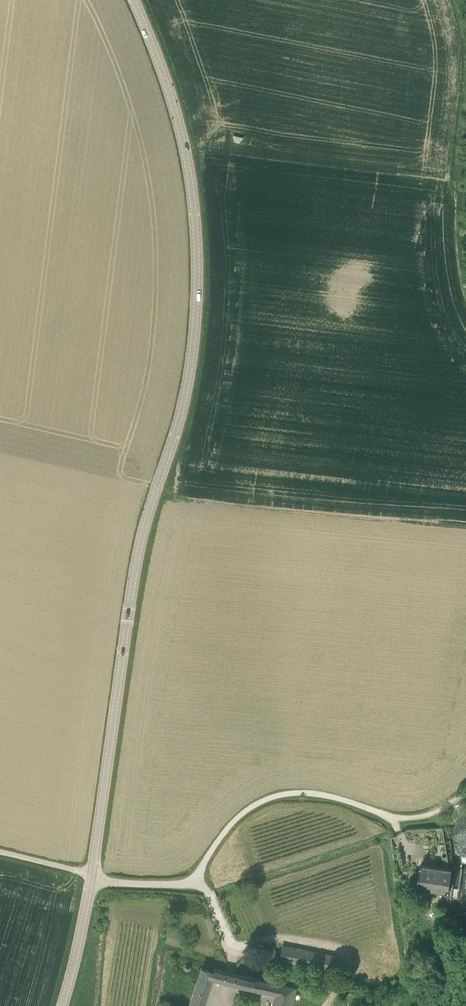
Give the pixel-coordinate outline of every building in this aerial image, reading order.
[(239,142),(243,139),(243,136),(233,134),(233,137),(234,141),(239,142)] [(449,891),(452,869),(421,864),(418,884),(420,887),(449,891)] [(278,961),(333,973),(337,955),(281,944),(279,955),(274,955),(275,950),(265,948),(262,960),(273,962),(274,961),(278,961)] [(303,989),(296,987),(296,986),(279,983),(236,973),(234,972),(227,971),(225,970),(214,968),(213,971),(201,968),(188,1005),(204,1005),(212,980),(266,992),(273,993),(270,1005),(299,1005),(302,993),(303,989)]
